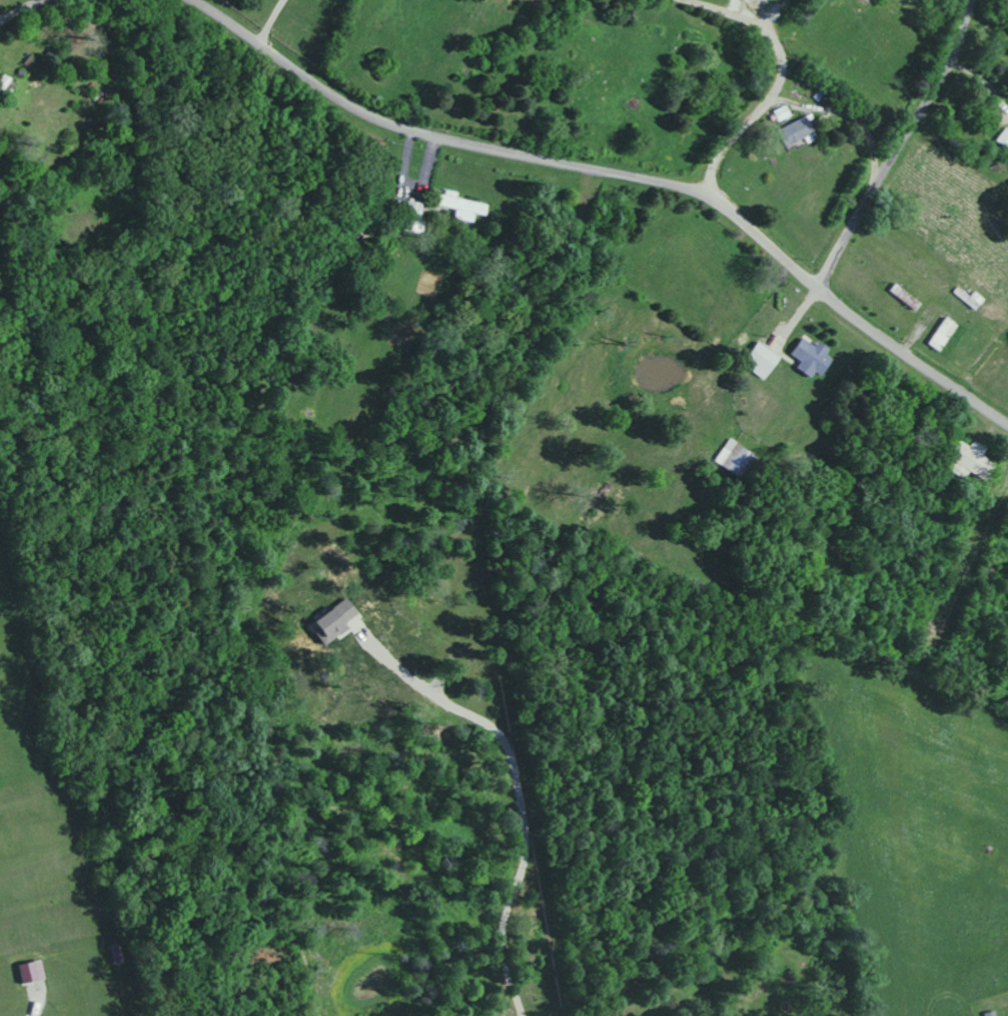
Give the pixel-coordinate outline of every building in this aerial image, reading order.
[(804,138),(807,143),(816,139),(806,116),(776,130),(785,147),(804,138)] [(1007,149),(1007,148),(1007,130),(1005,127),(995,140),(1007,149)] [(487,204),(456,198),(457,192),(444,189),(443,195),(435,193),(433,204),(455,208),(453,218),(471,221),(473,213),(485,215),(487,204)] [(405,220),(421,222),(423,202),(407,200),(405,220)] [(952,293),(976,310),(984,299),(973,291),(970,296),(957,286),(952,293)] [(926,342),(939,351),(956,325),(943,316),(926,342)] [(809,378),(813,372),(819,375),(833,350),(816,341),(814,345),(799,337),(789,355),(799,361),(794,369),(809,378)] [(749,362),(745,367),(761,380),(778,358),(755,340),(743,356),(749,362)] [(736,478),(752,456),(728,438),(712,461),(736,478)] [(969,445),(955,438),(945,459),(986,479),(994,463),(981,456),(985,447),(971,440),(969,445)] [(320,645),(346,630),(341,623),(354,615),(344,598),(306,621),(320,645)] [(19,984),(41,979),(37,960),(15,965),(19,984)]
